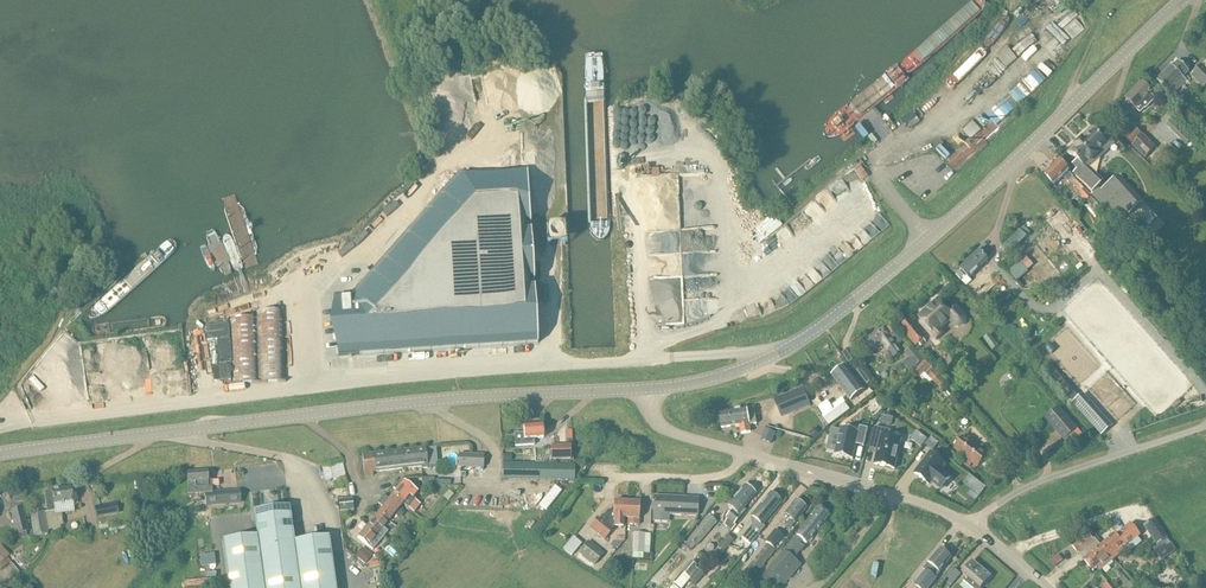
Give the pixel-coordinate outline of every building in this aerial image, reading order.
[(1183,77),(1189,71),(1179,62),(1173,68),(1172,66),(1157,81),(1171,96),(1187,81),(1183,77)] [(1205,86),(1205,69),(1202,66),(1192,76),(1204,88),(1205,86)] [(1142,83),(1126,99),(1140,113),(1145,109),(1141,105),(1152,93),(1142,83)] [(913,113),(902,122),(906,127),(909,125),(912,129),(921,122),(913,113)] [(1167,119),(1172,125),(1177,121),(1171,115),(1167,119)] [(973,122),(963,131),(971,140),(981,130),(973,122)] [(1126,137),(1127,139),(1144,157),(1154,147),(1136,128),(1126,137)] [(1106,135),(1102,139),(1094,132),(1084,142),(1082,140),(1075,147),(1077,149),(1071,154),(1078,161),(1074,166),(1078,170),(1074,174),(1093,194),(1100,186),(1086,171),(1114,144),(1106,135)] [(1059,160),(1044,174),(1053,185),(1063,176),(1068,182),(1074,177),(1059,160)] [(362,346),(363,355),(538,344),(527,170),(460,172),(375,270),(378,273),(377,274),(375,273),(359,291),(361,314),(370,314),(370,319),(360,319),(362,341),(371,340),(372,345),(362,346)] [(1095,198),(1119,224),(1138,207),(1114,180),(1095,198)] [(1092,207),(1097,203),(1091,196),(1084,189),(1079,193),(1092,207)] [(1020,230),(1003,247),(1009,254),(1027,237),(1020,230)] [(1097,232),(1092,236),(1096,241),(1101,238),(1097,232)] [(962,281),(972,291),(977,286),(969,279),(988,261),(979,251),(960,269),(967,276),(962,281)] [(1016,280),(1027,271),(1019,262),(1008,271),(1016,280)] [(340,297),(335,298),(337,335),(335,335),(336,343),(337,343),(338,357),(363,355),(362,346),(372,345),(371,340),(362,341),(360,319),(370,319),(370,314),(361,314),(359,291),(375,273),(377,274),(378,273),(375,270),(373,269),(372,270),(374,272),(371,275),(366,270),(367,270),(365,269),(340,297)] [(965,276),(960,271),(956,275),(960,280),(965,276)] [(956,305),(949,311),(939,300),(919,318),(927,327),(925,328),(937,340),(944,333),(940,329),(949,321),(955,328),(959,329),(962,329),(964,328),(965,326),(967,324),(967,321),(967,318),(956,305)] [(228,325),(206,326),(206,329),(207,341),(218,340),(220,364),(222,364),(222,366),(213,367),(214,381),(231,380),(231,368),(230,366),(226,366),(225,363),(232,363),(232,373),(233,384),(286,382),(285,371),(283,315),(283,311),(257,312),(257,316),(257,318),(232,319),(233,357),(232,357),(228,325)] [(901,327),(916,345),(925,338),(910,319),(901,327)] [(883,328),(866,340),(874,350),(882,344),(887,352),(888,351),(894,359),(897,357),(901,354),(895,347),(903,341),(896,332),(894,333),(889,326),(884,329),(883,328)] [(990,335),(984,340),(992,351),(998,347),(990,335)] [(909,359),(902,364),(910,373),(916,367),(924,360),(913,346),(909,350),(904,353),(909,359)] [(849,348),(842,353),(849,364),(856,359),(849,348)] [(925,361),(915,370),(921,377),(924,374),(925,373),(933,382),(934,383),(934,382),(940,389),(943,385),(946,383),(945,382),(925,361)] [(862,363),(854,369),(861,378),(867,387),(871,383),(875,380),(869,372),(862,363)] [(845,366),(832,375),(851,401),(854,399),(864,391),(845,366)] [(1073,391),(1052,367),(1045,374),(1066,397),(1073,391)] [(803,387),(775,399),(778,407),(792,401),(796,412),(811,406),(803,387)] [(828,401),(817,408),(822,417),(829,413),(834,410),(828,401)] [(847,405),(829,419),(833,425),(851,411),(847,405)] [(754,407),(747,408),(738,410),(740,425),(742,434),(751,432),(750,425),(757,424),(755,415),(754,407)] [(1045,419),(1064,441),(1078,429),(1059,407),(1045,419)] [(738,410),(719,413),(721,428),(740,425),(738,410)] [(882,416),(880,423),(892,426),(894,419),(882,416)] [(524,427),(524,433),(515,434),(515,447),(535,445),(534,439),(544,438),(543,425),(524,427)] [(840,429),(832,454),(848,459),(852,445),(858,447),(863,430),(856,428),(854,433),(840,429)] [(875,428),(870,449),(878,450),(874,466),(895,471),(902,441),(889,438),(891,431),(875,428)] [(779,435),(765,430),(761,440),(776,445),(779,435)] [(955,450),(977,467),(978,467),(987,455),(978,448),(973,445),(973,444),(964,437),(955,450)] [(931,439),(930,440),(929,442),(926,446),(933,451),(936,447),(937,446),(939,445),(939,444),(932,438),(931,439)] [(795,443),(793,449),(799,451),(801,445),(795,443)] [(551,452),(551,460),(571,460),(571,447),(571,446),(551,445),(551,452)] [(394,452),(372,454),(375,472),(396,469),(409,468),(422,467),(422,469),(428,468),(437,467),(437,465),(438,465),(436,448),(436,447),(425,448),(394,452)] [(930,453),(913,475),(930,487),(932,484),(941,491),(951,478),(942,471),(946,465),(930,453)] [(372,454),(362,455),(365,477),(373,476),(373,472),(375,472),(372,454)] [(459,455),(459,467),(483,468),(483,455),(459,455)] [(347,484),(342,460),(322,465),(326,481),(333,479),(335,486),(347,484)] [(503,463),(502,480),(539,481),(575,481),(575,464),(503,463)] [(989,468),(984,473),(996,482),(1006,476),(1002,471),(997,474),(989,468)] [(208,472),(187,474),(189,495),(206,494),(207,506),(240,503),(239,500),(239,491),(238,491),(213,493),(212,487),(219,486),(219,480),(213,481),(213,480),(208,480),(208,472)] [(985,489),(970,477),(964,484),(972,490),(968,495),(975,501),(985,489)] [(415,490),(401,479),(394,488),(396,491),(393,495),(403,504),(409,508),(416,499),(413,497),(417,492),(415,490)] [(726,518),(727,519),(723,526),(731,532),(735,526),(734,524),(745,511),(744,509),(756,495),(745,486),(727,507),(732,511),(726,518)] [(74,512),(74,510),(71,488),(45,491),(47,512),(55,512),(55,514),(74,512)] [(20,492),(12,494),(14,503),(23,501),(20,492)] [(756,521),(742,538),(750,545),(764,528),(762,526),(782,502),(770,493),(751,517),(756,521)] [(379,512),(389,521),(394,514),(400,519),(404,513),(399,509),(403,504),(393,495),(389,500),(384,496),(378,504),(383,507),(379,512)] [(654,513),(653,522),(661,522),(669,523),(669,516),(697,517),(698,515),(698,498),(684,498),(654,496),(654,508),(654,513)] [(353,499),(339,500),(340,511),(354,510),(353,499)] [(786,525),(790,529),(806,509),(796,501),(783,516),(789,521),(786,525)] [(590,528),(603,539),(606,540),(613,531),(611,530),(615,525),(624,526),(624,517),(626,517),(627,502),(614,502),(613,511),(608,511),(600,521),(597,519),(590,528)] [(640,503),(627,502),(626,517),(627,517),(627,524),(639,525),(640,503)] [(117,503),(95,507),(97,518),(119,514),(117,503)] [(223,541),(229,587),(336,587),(329,537),(295,542),(290,507),(254,512),(257,537),(223,541)] [(785,585),(800,568),(793,561),(803,548),(799,545),(802,540),(806,544),(829,515),(818,507),(796,536),(797,537),(768,569),(769,570),(761,579),(771,587),(773,587),(780,581),(785,585)] [(17,534),(28,531),(23,509),(11,511),(17,534)] [(156,510),(157,520),(170,518),(168,509),(156,510)] [(48,534),(48,532),(45,512),(31,514),(34,536),(48,534)] [(369,525),(384,537),(388,531),(383,527),(389,521),(379,512),(369,525)] [(696,546),(717,523),(709,516),(684,546),(690,551),(695,545),(696,546)] [(1154,519),(1143,527),(1157,547),(1168,540),(1154,519)] [(1141,535),(1131,524),(1117,536),(1115,534),(1102,545),(1114,560),(1127,549),(1130,552),(1142,542),(1138,537),(1141,535)] [(369,525),(358,538),(373,550),(384,537),(369,525)] [(766,542),(774,549),(784,538),(776,530),(766,542)] [(1071,544),(1079,553),(1093,541),(1085,532),(1071,544)] [(634,534),(634,557),(634,558),(647,559),(650,552),(650,534),(634,534)] [(728,536),(718,548),(723,553),(733,540),(728,536)] [(579,553),(586,558),(595,566),(605,554),(589,541),(579,553)] [(8,558),(10,556),(0,544),(0,564),(8,558)] [(766,544),(751,564),(759,570),(775,551),(766,544)] [(1114,560),(1102,545),(1084,560),(1093,571),(1098,567),(1101,571),(1114,560)] [(370,566),(375,559),(362,548),(355,556),(365,564),(366,563),(370,566)] [(717,548),(713,554),(719,559),(724,554),(717,548)] [(914,585),(918,587),(929,587),(937,579),(936,578),(944,567),(952,558),(940,549),(933,558),(930,562),(923,570),(925,571),(914,585)] [(1064,561),(1058,554),(1050,561),(1056,567),(1064,561)] [(683,572),(688,577),(697,567),(691,562),(683,572)] [(967,577),(964,582),(971,587),(982,587),(991,578),(972,562),(962,573),(967,577)] [(962,574),(955,569),(947,579),(948,580),(945,584),(950,587),(962,574)] [(690,581),(696,586),(705,575),(699,570),(690,581)] [(687,579),(681,575),(676,582),(681,586),(687,579)]
